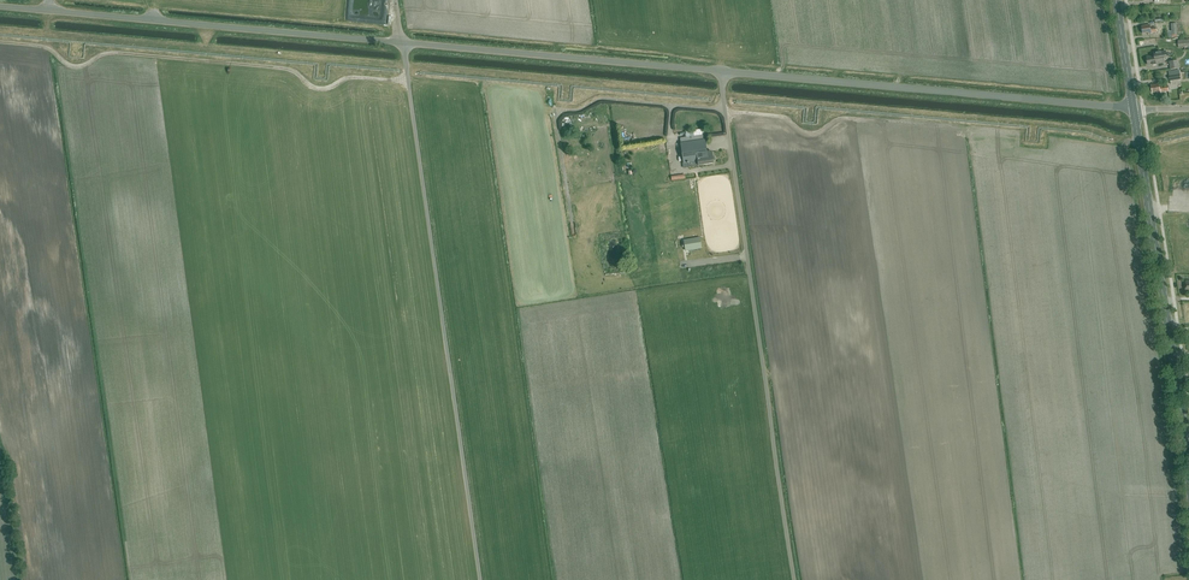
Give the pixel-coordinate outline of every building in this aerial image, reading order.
[(1151,28),(1150,25),(1142,26),(1143,34),(1148,33),(1148,34),(1151,34),(1151,33),(1157,32),(1156,28),(1151,28)] [(1185,48),(1185,46),(1188,46),(1188,40),(1178,40),(1179,48),(1185,48)] [(1156,64),(1165,63),(1164,58),(1167,58),(1166,51),(1154,53),(1155,56),(1147,57),(1148,65),(1153,64),(1153,65),(1156,65),(1156,64)] [(1170,70),(1179,68),(1178,60),(1169,62),(1170,70)] [(1160,88),(1159,84),(1151,85),(1152,93),(1157,92),(1158,93),(1161,93),(1161,92),(1169,91),(1168,86),(1160,88)] [(707,152),(706,150),(705,140),(681,144),(684,163),(688,162),(689,167),(713,164),(713,161),(714,161),(715,160),(714,157),(713,156),(712,156),(711,151),(707,152)] [(700,238),(688,240),(689,250),(701,248),(700,238)]
